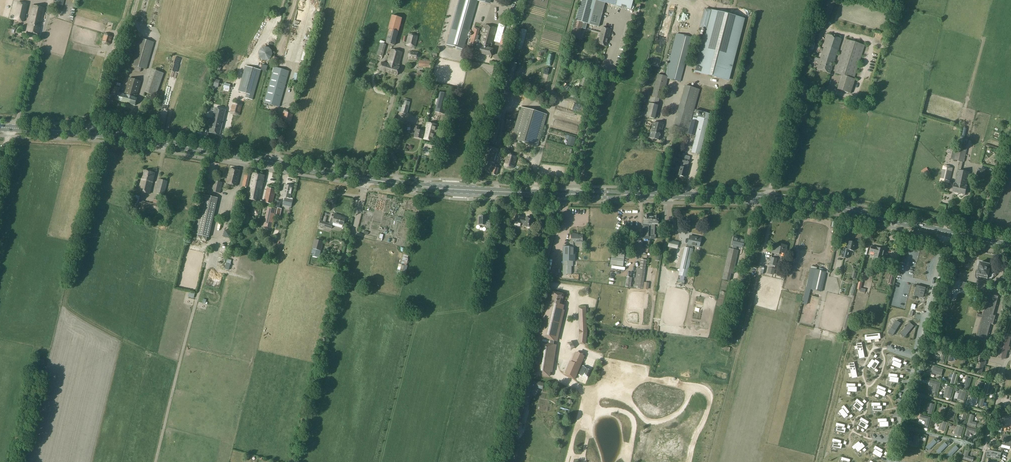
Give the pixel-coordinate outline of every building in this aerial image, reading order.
[(55,5),(54,8),(61,10),(64,0),(57,0),(55,5)] [(447,45),(449,45),(448,47),(453,48),(453,47),(456,48),(462,49),(463,49),(466,39),(467,39),(477,1),(478,1),(479,0),(459,0),(450,34),(450,35),(447,45)] [(571,36),(576,37),(579,28),(582,28),(586,29),(587,24),(589,24),(599,27),(605,3),(616,6),(631,9),(633,0),(581,0),(575,21),(571,36)] [(816,16),(821,18),(827,0),(821,0),(816,16)] [(18,2),(14,19),(23,21),(27,4),(18,2)] [(28,21),(26,32),(38,34),(41,24),(43,13),(44,8),(32,6),(28,21)] [(514,20),(517,13),(510,11),(509,11),(507,18),(514,20)] [(695,71),(728,80),(728,79),(743,19),(711,11),(707,28),(706,28),(695,71)] [(392,15),(390,24),(400,26),(402,18),(392,15)] [(469,39),(468,42),(470,42),(470,43),(477,45),(475,52),(491,56),(493,49),(491,49),(496,28),(485,25),(480,41),(477,40),(478,36),(477,36),(474,35),(472,34),(471,40),(469,39)] [(598,44),(606,46),(610,30),(602,27),(598,44)] [(390,29),(386,43),(387,43),(395,45),(398,31),(390,29)] [(817,31),(810,29),(807,41),(814,43),(817,31)] [(103,42),(104,43),(108,45),(110,44),(112,36),(110,34),(107,33),(105,34),(103,42)] [(409,33),(406,45),(409,47),(412,48),(416,47),(418,36),(415,34),(412,33),(409,33)] [(652,97),(660,99),(662,99),(667,78),(680,81),(691,37),(676,33),(665,76),(658,74),(652,97)] [(823,46),(824,46),(817,69),(829,73),(836,53),(837,53),(841,39),(827,34),(823,46)] [(139,39),(131,66),(136,67),(135,71),(140,72),(141,68),(146,70),(154,43),(139,39)] [(842,75),(854,79),(865,45),(846,39),(835,73),(842,75)] [(269,48),(266,47),(262,48),(260,50),(259,53),(259,57),(262,60),(265,61),(269,60),(271,58),(273,54),(272,50),(269,48)] [(387,68),(386,72),(398,75),(400,67),(399,66),(403,53),(392,50),(391,49),(387,63),(388,63),(388,64),(388,65),(389,66),(388,68),(387,68)] [(409,60),(417,60),(419,57),(420,55),(419,52),(410,51),(408,53),(408,57),(409,60)] [(388,64),(388,63),(387,63),(386,62),(385,63),(382,63),(382,62),(379,70),(380,70),(386,72),(387,68),(388,68),(389,66),(388,65),(388,64)] [(253,100),(261,70),(246,66),(238,91),(247,94),(246,98),(253,100)] [(275,67),(265,103),(280,107),(290,71),(275,67)] [(152,70),(145,92),(156,96),(163,73),(152,70)] [(580,87),(585,89),(589,77),(583,75),(580,87)] [(854,79),(842,75),(837,89),(851,93),(855,79),(854,79)] [(117,100),(135,106),(137,98),(136,98),(141,82),(141,81),(129,78),(129,79),(125,94),(120,93),(119,92),(117,100)] [(688,134),(692,119),(691,119),(699,89),(685,86),(674,126),(681,128),(680,132),(688,134)] [(113,91),(111,98),(117,100),(119,92),(120,89),(118,88),(115,87),(113,91)] [(440,92),(435,111),(436,111),(444,114),(449,94),(441,92),(440,92)] [(401,112),(401,113),(407,114),(410,102),(404,100),(402,107),(401,112)] [(237,102),(233,103),(231,113),(234,115),(237,116),(239,115),(242,105),(242,104),(240,103),(237,102)] [(801,103),(797,121),(800,123),(802,123),(805,123),(810,105),(807,103),(805,103),(801,103)] [(521,107),(512,139),(537,146),(546,114),(521,107)] [(215,108),(209,132),(220,135),(226,110),(225,110),(215,108)] [(284,110),(281,122),(284,124),(288,124),(291,124),(294,113),(291,111),(288,110),(284,110)] [(692,119),(688,134),(695,136),(691,152),(700,154),(709,118),(715,120),(716,116),(710,114),(710,113),(697,110),(695,110),(693,120),(692,119)] [(495,121),(492,135),(496,136),(497,137),(500,122),(495,121)] [(425,131),(423,139),(434,142),(438,125),(427,122),(425,131)] [(653,122),(649,137),(659,140),(663,125),(653,122)] [(423,139),(425,131),(418,130),(419,127),(416,126),(414,131),(416,131),(415,137),(423,139)] [(568,140),(567,144),(573,146),(575,138),(569,136),(568,140)] [(498,149),(486,146),(482,162),(479,169),(484,171),(491,173),(491,174),(496,175),(499,166),(494,164),(498,149)] [(956,154),(955,160),(963,162),(965,156),(966,152),(957,150),(956,154)] [(504,165),(506,168),(510,169),(513,168),(517,156),(514,154),(510,153),(507,154),(504,165)] [(676,165),(675,170),(679,171),(678,175),(679,175),(679,176),(682,177),(683,176),(684,177),(687,167),(688,164),(687,164),(682,162),(681,162),(680,165),(681,166),(680,167),(676,165)] [(950,167),(946,166),(943,166),(940,181),(950,183),(953,168),(950,167)] [(226,183),(227,183),(237,186),(240,171),(231,168),(230,168),(226,183)] [(958,170),(956,181),(967,184),(970,173),(958,170)] [(143,171),(139,191),(140,191),(150,194),(155,174),(144,171),(143,171)] [(250,175),(245,173),(242,186),(247,187),(248,187),(250,175)] [(253,173),(247,199),(248,199),(259,201),(264,176),(253,173)] [(167,182),(160,180),(156,193),(164,195),(167,182)] [(220,193),(222,183),(214,181),(212,192),(220,193)] [(967,184),(956,181),(956,182),(955,182),(954,184),(953,188),(954,188),(953,192),(965,194),(967,186),(967,185),(967,184)] [(284,193),(283,193),(282,197),(285,197),(285,198),(283,205),(292,207),(293,200),(293,198),(291,198),(293,187),(286,186),(284,193)] [(272,204),(275,190),(267,188),(264,202),(272,204)] [(234,196),(232,209),(238,210),(240,195),(236,194),(234,196)] [(203,195),(194,234),(209,237),(218,198),(203,195)] [(141,201),(140,207),(142,208),(142,210),(148,212),(149,209),(153,210),(153,209),(158,210),(159,205),(141,201)] [(276,209),(269,207),(264,226),(271,228),(276,209)] [(321,221),(320,225),(332,229),(333,222),(343,225),(345,219),(338,217),(338,216),(335,215),(335,216),(333,215),(332,218),(330,224),(325,223),(327,217),(324,216),(322,222),(321,221)] [(515,215),(514,222),(521,224),(521,223),(525,224),(524,226),(531,227),(533,219),(526,217),(526,218),(523,218),(523,217),(515,215)] [(479,225),(486,225),(487,225),(487,227),(492,228),(492,221),(486,220),(486,217),(487,217),(483,217),(483,216),(481,216),(480,217),(479,216),(479,217),(480,217),(479,225)] [(651,216),(644,216),(644,220),(643,220),(643,226),(647,226),(647,227),(646,227),(646,236),(650,236),(650,235),(651,235),(651,216)] [(228,220),(227,228),(234,229),(236,221),(229,220),(228,220)] [(223,237),(231,239),(232,231),(225,230),(223,237)] [(572,247),(563,246),(562,274),(570,275),(570,265),(571,266),(572,261),(575,261),(575,243),(582,243),(582,235),(575,235),(575,234),(571,234),(571,243),(572,243),(572,247)] [(687,247),(685,247),(679,273),(687,274),(693,249),(692,249),(693,246),(699,247),(701,238),(696,237),(689,236),(687,247)] [(731,273),(733,274),(738,250),(736,250),(737,246),(742,247),(744,240),(738,238),(738,237),(734,236),(732,245),(732,246),(732,249),(729,248),(722,279),(729,280),(731,273)] [(313,245),(312,248),(314,249),(319,250),(320,250),(322,241),(315,239),(313,245)] [(843,248),(843,251),(841,257),(847,258),(849,250),(853,251),(855,243),(848,241),(847,246),(846,249),(843,248)] [(785,254),(786,250),(787,245),(781,244),(781,247),(779,247),(774,246),(772,253),(779,254),(781,255),(781,253),(785,254)] [(872,246),(871,252),(876,253),(875,257),(874,259),(882,261),(883,259),(885,250),(883,249),(881,248),(880,247),(879,247),(879,248),(878,248),(872,246)] [(405,251),(401,265),(406,266),(408,259),(409,252),(408,252),(405,251)] [(883,258),(882,262),(886,263),(885,269),(890,271),(893,260),(887,259),(883,258)] [(634,288),(642,289),(645,269),(647,260),(641,259),(640,268),(637,268),(634,288)] [(993,265),(991,264),(980,261),(977,276),(987,278),(990,269),(992,269),(993,265)] [(399,264),(397,272),(404,274),(407,266),(406,266),(401,265),(399,264)] [(806,288),(811,289),(821,292),(826,272),(816,269),(810,268),(806,288)] [(973,285),(962,282),(960,289),(971,292),(972,290),(974,291),(974,289),(972,288),(973,285)] [(917,285),(914,296),(916,296),(917,296),(923,298),(924,292),(925,288),(918,286),(918,285),(917,285)] [(531,373),(531,374),(548,376),(549,371),(553,343),(561,310),(562,306),(561,305),(563,295),(553,292),(552,292),(553,293),(550,303),(546,302),(545,306),(545,307),(544,311),(543,311),(544,311),(543,315),(542,315),(543,315),(542,319),(541,319),(541,320),(542,320),(541,324),(540,324),(541,324),(540,328),(539,328),(540,328),(539,333),(538,332),(538,333),(539,333),(538,337),(537,337),(537,339),(537,342),(536,342),(536,346),(536,347),(535,351),(534,355),(534,356),(534,360),(533,360),(534,360),(533,364),(533,365),(532,369),(532,373),(531,373)] [(989,294),(984,314),(977,339),(985,341),(991,323),(993,323),(995,316),(992,315),(996,301),(998,296),(989,294)] [(896,321),(890,331),(894,333),(901,323),(896,321)] [(910,323),(902,332),(906,335),(914,326),(910,323)] [(1010,337),(1010,335),(1004,333),(998,357),(1005,359),(1010,337)] [(947,350),(938,347),(937,351),(942,353),(941,358),(944,359),(947,350)] [(570,362),(571,362),(566,373),(566,374),(566,375),(574,379),(584,356),(575,353),(571,362),(570,362)] [(975,372),(981,373),(986,354),(980,353),(975,372)] [(902,360),(894,357),(892,360),(894,361),(892,365),(900,368),(902,364),(901,364),(902,360)] [(870,369),(871,367),(875,369),(880,362),(876,360),(875,361),(872,359),(867,366),(870,369)] [(938,367),(935,366),(933,373),(941,376),(943,369),(938,367)] [(898,378),(898,374),(889,373),(888,377),(890,377),(890,381),(898,383),(899,378),(898,378)] [(526,379),(520,401),(528,403),(532,387),(537,388),(539,382),(526,379)] [(929,385),(934,387),(933,392),(938,393),(940,383),(934,381),(932,380),(932,381),(930,380),(929,385)] [(856,387),(856,384),(847,383),(847,387),(849,387),(848,391),(857,392),(857,387),(856,387)] [(885,392),(886,389),(878,385),(877,388),(878,389),(877,393),(885,396),(886,392),(885,392)] [(947,386),(944,394),(951,396),(953,388),(947,386)] [(960,390),(957,399),(964,401),(967,392),(960,390)] [(972,392),(969,403),(977,405),(979,395),(972,392)] [(857,403),(854,406),(860,411),(863,408),(862,407),(864,404),(857,399),(855,401),(857,403)] [(881,403),(872,403),(872,406),(874,406),(873,411),(882,411),(882,406),(881,406),(881,403)] [(843,409),(839,412),(845,418),(848,415),(847,414),(850,412),(844,405),(841,407),(843,409)] [(920,415),(919,420),(922,420),(924,420),(924,421),(924,422),(925,422),(924,425),(928,426),(931,417),(920,415)] [(974,416),(970,415),(967,425),(976,427),(977,423),(973,421),(974,416)] [(861,421),(859,425),(866,429),(869,426),(868,425),(869,422),(861,417),(860,420),(861,421)] [(887,419),(878,419),(878,423),(880,423),(880,427),(889,426),(888,422),(887,422),(887,419)] [(941,421),(938,430),(945,432),(948,423),(941,421)] [(837,423),(836,426),(838,427),(837,431),(845,433),(846,428),(845,428),(845,425),(837,423)] [(957,425),(956,431),(955,431),(954,435),(961,437),(964,427),(957,425)] [(966,427),(964,435),(969,437),(970,433),(976,434),(977,430),(966,427)] [(1002,445),(1010,447),(1010,436),(1004,435),(1003,443),(1002,445)] [(915,436),(914,439),(913,442),(909,441),(908,445),(916,448),(920,437),(915,436)] [(833,438),(832,442),(834,442),(833,447),(841,449),(842,444),(841,444),(842,441),(833,438)] [(929,450),(937,442),(934,439),(926,447),(927,448),(928,449),(929,450)] [(859,441),(852,447),(854,450),(856,449),(859,452),(865,446),(862,443),(861,444),(859,441)] [(942,452),(948,445),(945,442),(938,449),(941,452),(942,452)] [(875,450),(873,453),(881,458),(883,454),(882,453),(883,450),(876,446),(874,449),(875,450)] [(951,456),(959,448),(956,446),(948,453),(951,456)] [(989,450),(988,457),(999,459),(1000,453),(989,450)] [(965,451),(962,459),(972,461),(973,458),(967,456),(969,452),(965,451)]
